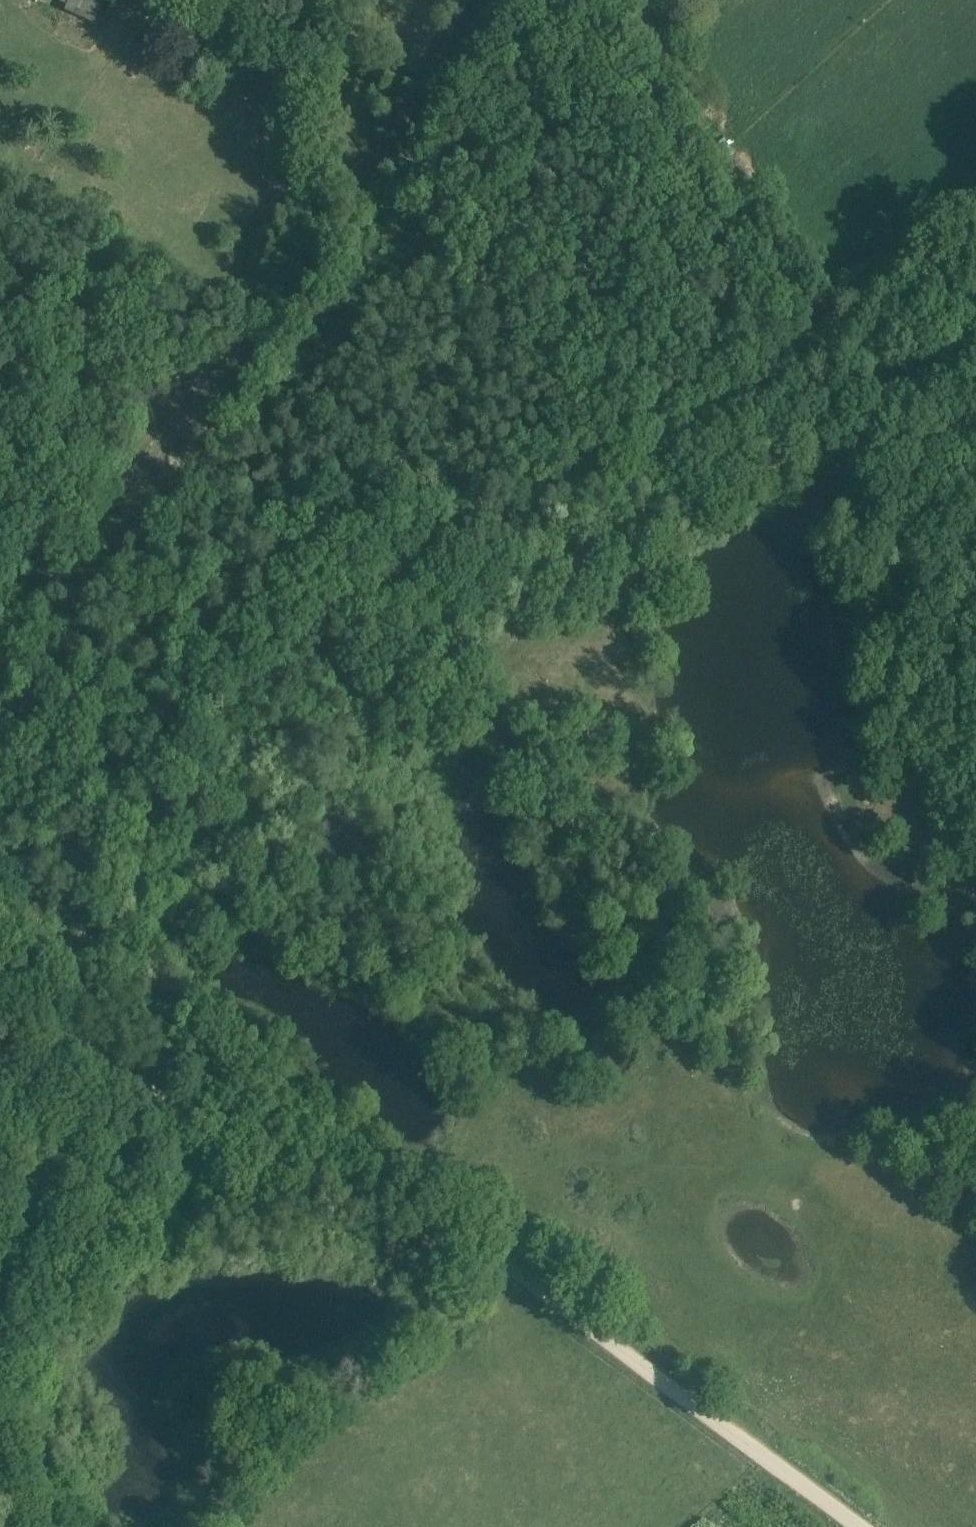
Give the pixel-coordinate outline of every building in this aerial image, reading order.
[(104,0),(53,0),(67,6),(64,11),(93,25),(104,0)]
